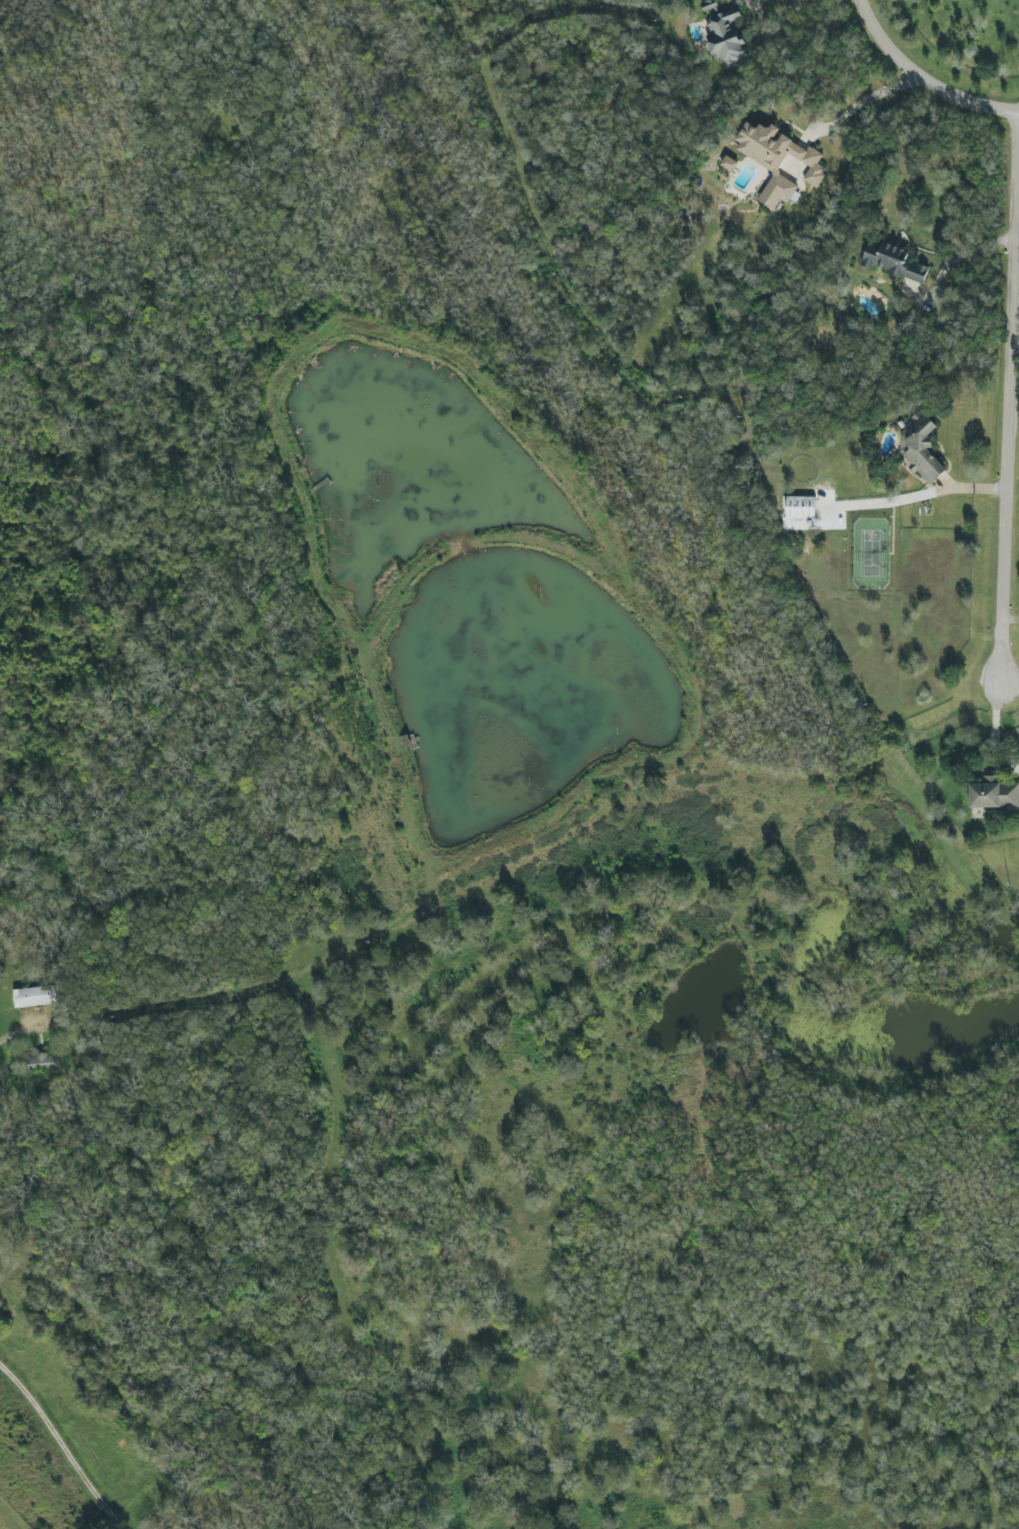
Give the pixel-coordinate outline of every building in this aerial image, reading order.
[(775,173),(759,201),(775,210),(781,200),(788,204),(799,186),(778,174),(789,155),(811,167),(804,180),(817,188),(828,170),(818,164),(824,154),(810,146),(807,150),(780,134),(783,130),(773,124),(769,129),(761,124),(758,129),(749,123),(734,148),(775,173)] [(739,163),(726,155),(719,167),(732,174),(739,163)] [(923,285),(930,268),(908,259),(912,250),(882,239),(880,244),(871,241),(861,265),(874,270),(875,266),(923,285)] [(948,470),(928,449),(936,442),(929,436),(938,427),(932,420),(910,441),(906,437),(899,444),(907,452),(903,455),(915,467),(914,469),(931,486),(948,470)] [(816,497),(787,497),(787,518),(816,519),(816,497)] [(1018,807),(1018,784),(1000,784),(999,776),(985,776),(985,784),(970,784),(970,809),(1018,807)] [(15,1008),(62,1003),(60,985),(14,990),(15,1008)] [(28,1071),(59,1070),(58,1055),(27,1056),(28,1071)]
